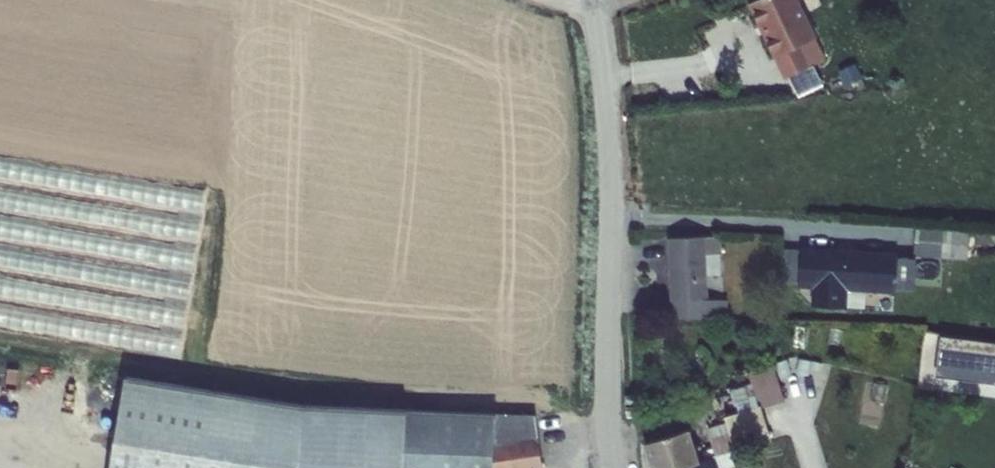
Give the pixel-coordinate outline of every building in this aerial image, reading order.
[(771,57),(772,56),(782,77),(821,60),(794,0),(752,0),(747,2),(771,57)] [(952,254),(953,224),(926,222),(924,252),(952,254)] [(727,239),(677,235),(673,311),(726,314),(727,295),(706,293),(709,256),(726,258),(727,239)] [(907,250),(813,245),(811,280),(826,281),(825,301),(859,303),(860,283),(905,286),(907,250)] [(940,376),(994,378),(994,336),(942,333),(940,376)] [(755,405),(779,397),(767,361),(743,369),(751,391),(755,403),(755,405)] [(537,434),(486,441),(485,437),(472,439),(472,443),(437,448),(432,407),(323,407),(130,377),(116,467),(491,467),(489,457),(539,455),(537,434)] [(720,414),(755,403),(751,391),(715,399),(720,414)] [(755,403),(720,414),(728,434),(730,446),(765,435),(755,405),(755,403)] [(486,441),(537,434),(534,412),(432,407),(437,448),(472,443),(472,439),(485,437),(486,441)] [(645,447),(652,467),(661,467),(666,466),(697,457),(686,424),(639,440),(639,448),(645,447)] [(728,434),(707,441),(711,453),(730,446),(728,434)] [(709,453),(697,457),(666,466),(667,467),(714,467),(709,453)]
